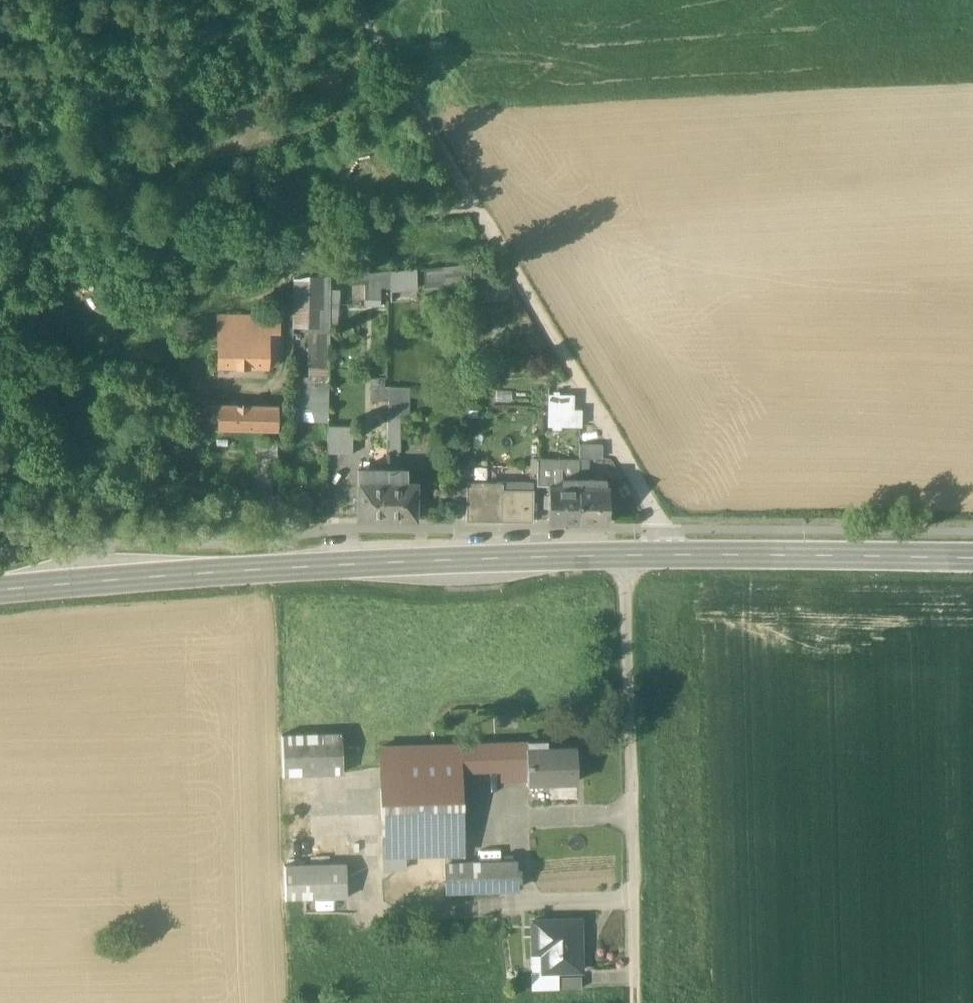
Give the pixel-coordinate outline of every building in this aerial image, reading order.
[(425,291),(472,286),(471,264),(424,269),(425,291)] [(392,272),(391,292),(418,290),(416,269),(392,272)] [(323,283),(294,282),(293,327),(322,328),(323,283)] [(280,318),(215,316),(215,319),(219,319),(219,344),(266,345),(266,346),(279,347),(280,318)] [(328,337),(308,337),(307,381),(327,381),(328,337)] [(266,345),(219,344),(218,366),(265,367),(266,346),(266,345)] [(328,412),(329,384),(293,383),(292,411),(328,412)] [(573,396),(549,395),(549,425),(582,426),(581,411),(574,410),(573,396)] [(277,406),(217,405),(216,430),(276,431),(277,422),(278,422),(278,418),(277,418),(277,406)] [(398,420),(388,420),(388,455),(398,454),(398,420)] [(353,427),(328,427),(328,454),(353,454),(353,427)] [(601,446),(580,446),(580,454),(580,459),(588,459),(601,459),(601,446)] [(580,454),(565,454),(565,463),(571,463),(571,479),(580,479),(580,459),(580,454)] [(588,459),(580,459),(580,479),(588,479),(588,459)] [(538,461),(529,461),(529,478),(537,478),(537,477),(538,461)] [(545,461),(538,461),(537,477),(546,477),(546,466),(545,461)] [(467,467),(453,467),(452,505),(467,505),(467,483),(467,467)] [(387,483),(388,471),(358,471),(358,482),(387,483)] [(388,471),(387,483),(413,483),(414,472),(388,471)] [(571,479),(562,479),(562,481),(559,481),(559,474),(555,474),(555,481),(549,481),(549,498),(545,498),(545,508),(548,508),(548,522),(579,522),(580,479),(571,479)] [(515,484),(467,483),(467,505),(466,521),(533,522),(533,484),(519,484),(519,479),(515,479),(515,484)] [(604,483),(596,483),(596,480),(588,479),(580,479),(579,522),(608,522),(609,508),(613,508),(614,499),(609,499),(609,487),(604,486),(604,483)] [(387,483),(358,482),(358,519),(387,520),(387,483)] [(413,483),(387,483),(387,520),(416,520),(417,483),(413,483)] [(341,734),(281,735),(282,775),(342,774),(341,734)] [(526,743),(461,745),(462,767),(526,765),(526,743)] [(576,747),(543,748),(543,753),(536,753),(536,743),(526,743),(526,765),(527,783),(577,781),(576,747)] [(461,745),(379,748),(383,856),(446,854),(464,853),(462,767),(461,745)] [(464,853),(446,854),(447,863),(464,862),(464,853)] [(447,863),(445,863),(446,891),(517,889),(516,861),(464,862),(447,863)] [(347,864),(285,866),(285,900),(347,898),(347,864)] [(580,920),(532,921),(533,944),(543,944),(544,971),(581,971),(580,920)] [(581,977),(558,977),(558,989),(581,989),(581,977)]
